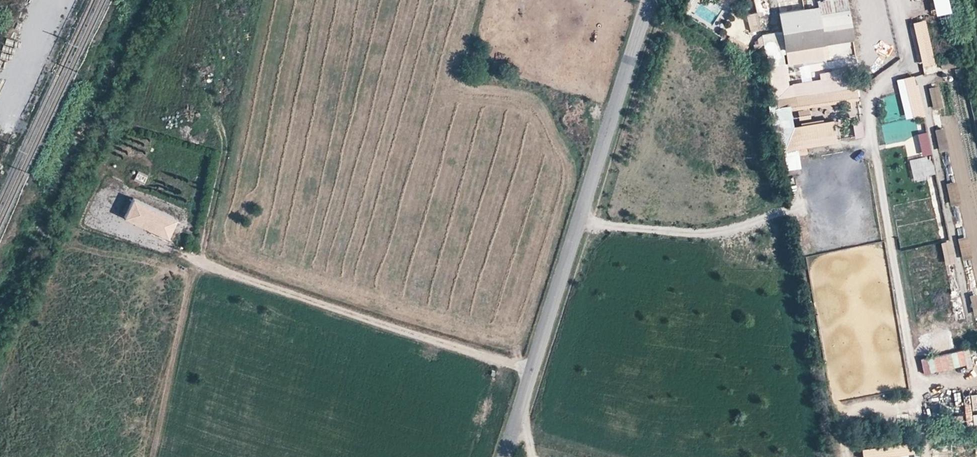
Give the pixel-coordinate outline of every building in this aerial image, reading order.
[(815,12),(845,7),(844,0),(813,0),(814,5),(815,12)] [(948,8),(946,0),(930,0),(933,12),(948,8)] [(850,36),(845,7),(815,12),(814,5),(809,6),(776,11),(782,48),(785,48),(825,41),(850,36)] [(748,29),(759,26),(755,9),(744,12),(748,29)] [(912,19),(918,64),(932,62),(926,17),(912,19)] [(828,54),(825,41),(785,48),(787,62),(828,54)] [(940,59),(943,78),(955,77),(952,58),(940,59)] [(480,65),(463,60),(463,63),(461,71),(477,76),(480,65)] [(894,78),(904,118),(924,113),(914,73),(894,78)] [(936,83),(926,86),(932,107),(941,104),(936,83)] [(834,142),(831,118),(791,123),(789,104),(764,108),(770,151),(834,142)] [(815,116),(825,115),(823,104),(813,106),(815,116)] [(944,126),(934,127),(935,148),(946,147),(944,126)] [(927,129),(916,131),(920,154),(931,152),(927,129)] [(917,158),(922,174),(933,171),(928,155),(917,158)] [(137,169),(133,178),(143,183),(147,173),(137,169)] [(928,185),(931,202),(939,201),(936,184),(928,185)] [(176,214),(132,194),(123,212),(167,233),(176,214)] [(965,234),(955,236),(960,256),(970,254),(965,234)] [(948,238),(938,240),(943,262),(953,259),(948,238)] [(976,313),(976,291),(967,293),(972,314),(976,313)] [(948,297),(952,320),(965,318),(960,295),(948,297)]
